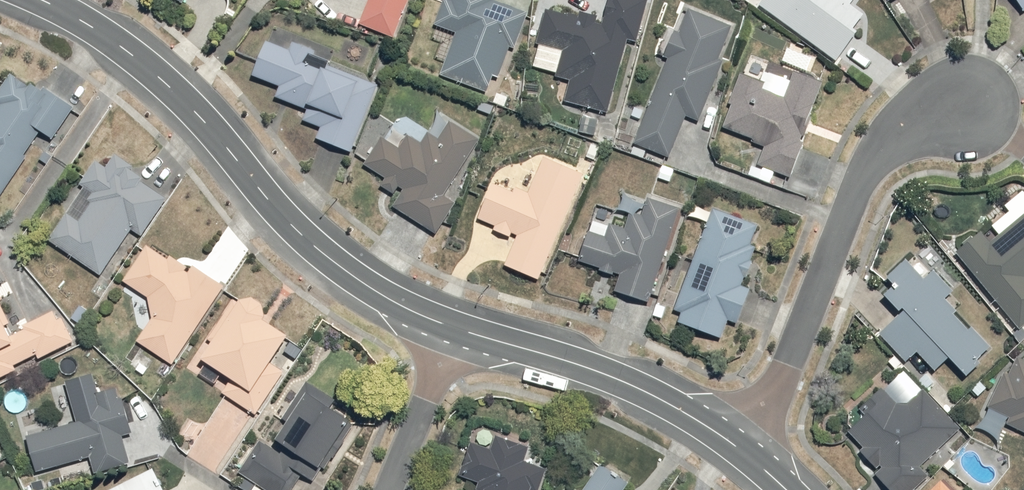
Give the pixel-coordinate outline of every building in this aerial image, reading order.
[(364,27),(398,40),(414,0),(374,0),(364,27)] [(445,74),(495,94),(513,48),(518,50),(531,15),(498,2),(499,0),(450,0),(439,27),(460,35),(445,74)] [(567,104),(610,115),(630,41),(639,43),(650,0),(649,0),(614,0),(608,24),(551,9),(535,69),(561,76),(560,79),(572,82),(567,104)] [(763,6),(840,61),(872,17),(856,5),(859,0),(767,0),(763,6)] [(691,10),(635,144),(673,161),(691,115),(700,119),(737,30),(691,10)] [(273,42),(258,78),(281,88),(277,97),(311,112),(306,124),(322,131),(317,142),(351,157),(380,87),(330,66),(327,71),(312,65),(319,47),(302,40),(297,52),(273,42)] [(798,68),(797,70),(771,60),(763,81),(745,75),(726,128),(758,139),(756,145),(766,149),(760,167),(793,180),(829,79),(798,68)] [(43,132),(60,142),(79,111),(18,73),(4,95),(0,92),(0,202),(43,132)] [(388,137),(369,166),(406,191),(396,206),(439,235),(460,204),(446,194),(482,141),(456,123),(444,140),(433,133),(425,145),(414,137),(406,149),(388,137)] [(498,183),(482,218),(520,236),(506,264),(541,282),(590,172),(552,154),(531,198),(498,183)] [(99,162),(50,242),(105,275),(129,234),(142,241),(171,192),(121,162),(114,172),(99,162)] [(601,209),(582,261),(625,277),(619,294),(647,304),(683,207),(655,197),(648,216),(637,212),(630,230),(618,226),(622,216),(601,209)] [(717,210),(678,310),(686,313),(682,324),(726,341),(732,326),(739,329),(762,272),(753,268),(761,247),(754,244),(761,227),(717,210)] [(1020,326),(1023,323),(1023,219),(995,242),(987,231),(962,252),(1020,326)] [(140,343),(175,365),(224,286),(177,256),(174,261),(149,245),(126,282),(129,284),(117,303),(140,317),(141,314),(154,321),(140,343)] [(906,314),(884,336),(913,365),(924,354),(945,375),(956,364),(969,377),(1011,334),(980,303),(973,310),(957,293),(962,288),(923,248),(891,280),(899,288),(890,298),(906,314)] [(78,340),(60,306),(18,328),(5,302),(18,295),(10,279),(0,284),(0,380),(78,340)] [(252,295),(209,361),(234,377),(223,394),(262,418),(298,361),(287,353),(296,339),(274,326),(273,308),(252,295)] [(1009,422),(1023,431),(1023,360),(1022,360),(1012,378),(1006,376),(990,409),(980,428),(999,439),(1009,422)] [(32,438),(40,471),(93,458),(98,479),(135,470),(126,435),(135,433),(127,397),(119,399),(116,387),(103,390),(100,376),(70,383),(80,426),(32,438)] [(293,426),(281,441),(320,472),(356,425),(337,409),(341,404),(311,381),(283,418),(293,426)] [(927,391),(906,412),(882,387),(858,411),(865,418),(851,432),(867,448),(863,452),(883,472),(879,476),(893,489),(920,489),(935,475),(926,466),(964,429),(927,391)] [(462,475),(484,483),(481,489),(545,489),(552,471),(529,463),(533,450),(501,438),(496,453),(473,445),(462,475)] [(249,473),(272,489),(297,489),(304,480),(266,451),(249,473)] [(177,461),(112,489),(219,489),(177,461)] [(630,486),(608,469),(592,489),(627,489),(630,486)] [(936,489),(956,489),(946,480),(936,489)]
